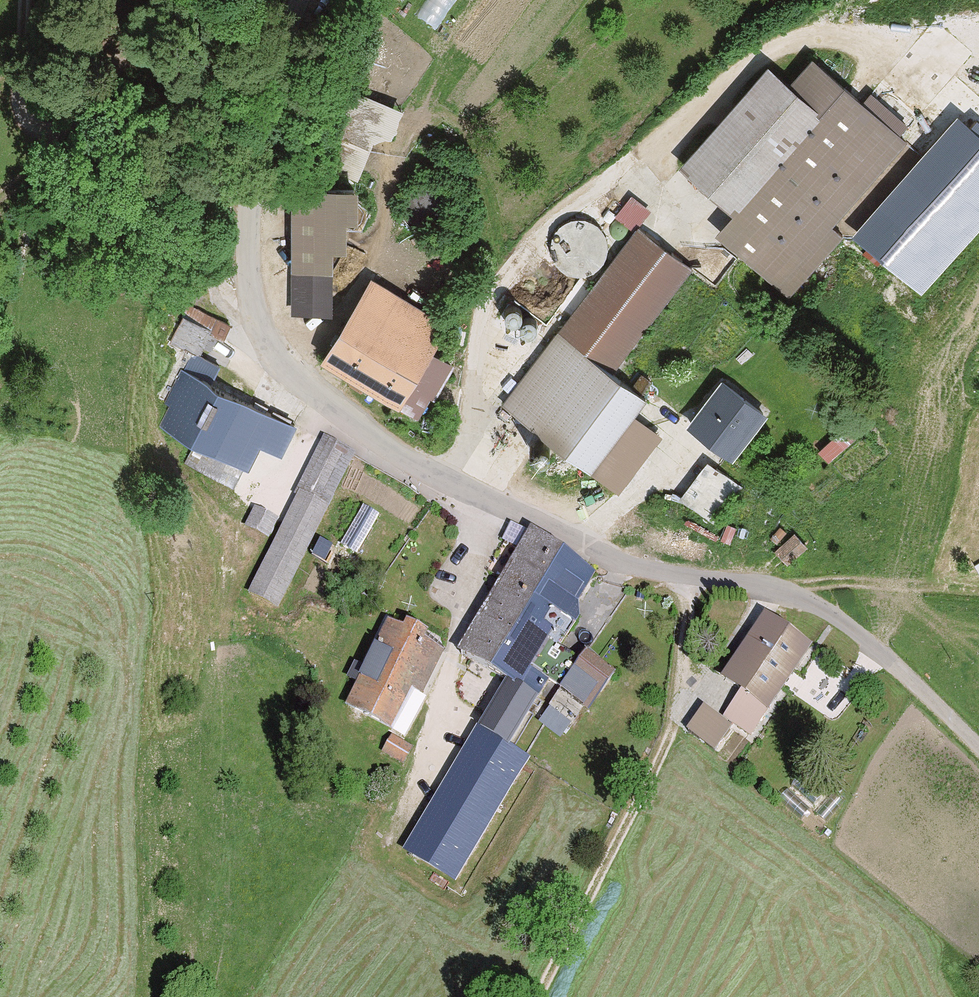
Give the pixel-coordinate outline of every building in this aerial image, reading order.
[(768,65),(681,163),(736,212),(717,232),(787,294),(841,234),(830,224),(905,140),(814,59),(790,85),(768,65)] [(347,125),(397,132),(401,98),(352,91),(347,125)] [(850,233),(926,291),(978,223),(978,124),(952,103),(850,233)] [(288,185),(287,267),(327,267),(328,248),(343,249),(344,220),(352,220),(352,186),(288,185)] [(632,190),(618,210),(637,224),(651,203),(632,190)] [(589,272),(599,266),(605,257),(608,246),(606,235),(600,226),(590,219),(579,217),(568,219),(559,225),(553,234),(550,245),(552,256),(558,265),(567,272),(578,274),(589,272)] [(637,225),(556,333),(611,374),(692,266),(637,225)] [(322,358),(399,405),(432,352),(448,326),(371,278),(322,358)] [(170,342),(184,348),(161,395),(166,398),(154,423),(194,442),(185,462),(233,485),(242,466),(248,469),(260,444),(281,454),(295,426),(208,384),(218,365),(197,355),(210,329),(224,336),(230,325),(188,305),(170,342)] [(502,404),(618,491),(659,436),(631,415),(644,398),(611,374),(556,333),(502,404)] [(455,366),(432,352),(399,405),(417,416),(432,391),(437,394),(455,366)] [(767,413),(722,379),(687,424),(732,459),(767,413)] [(829,461),(854,437),(843,425),(817,450),(829,461)] [(249,593),(276,607),(355,455),(323,438),(297,489),(302,492),(249,593)] [(744,488),(708,461),(680,499),(716,525),(744,488)] [(246,526),(270,538),(294,489),(270,477),(246,526)] [(362,501),(344,543),(364,552),(382,510),(362,501)] [(458,653),(506,682),(404,851),(455,882),(530,757),(510,745),(550,680),(536,671),(594,575),(529,535),(458,653)] [(720,679),(741,693),(724,718),(749,735),(811,647),(765,615),(720,679)] [(388,621),(346,708),(405,737),(423,699),(420,697),(444,649),(426,641),(429,634),(406,623),(403,628),(388,621)] [(584,706),(589,709),(614,673),(587,654),(541,723),(561,737),(572,721),(573,722),(584,706)] [(730,725),(702,707),(687,730),(715,748),(730,725)] [(385,749),(409,759),(416,742),(391,732),(385,749)]
